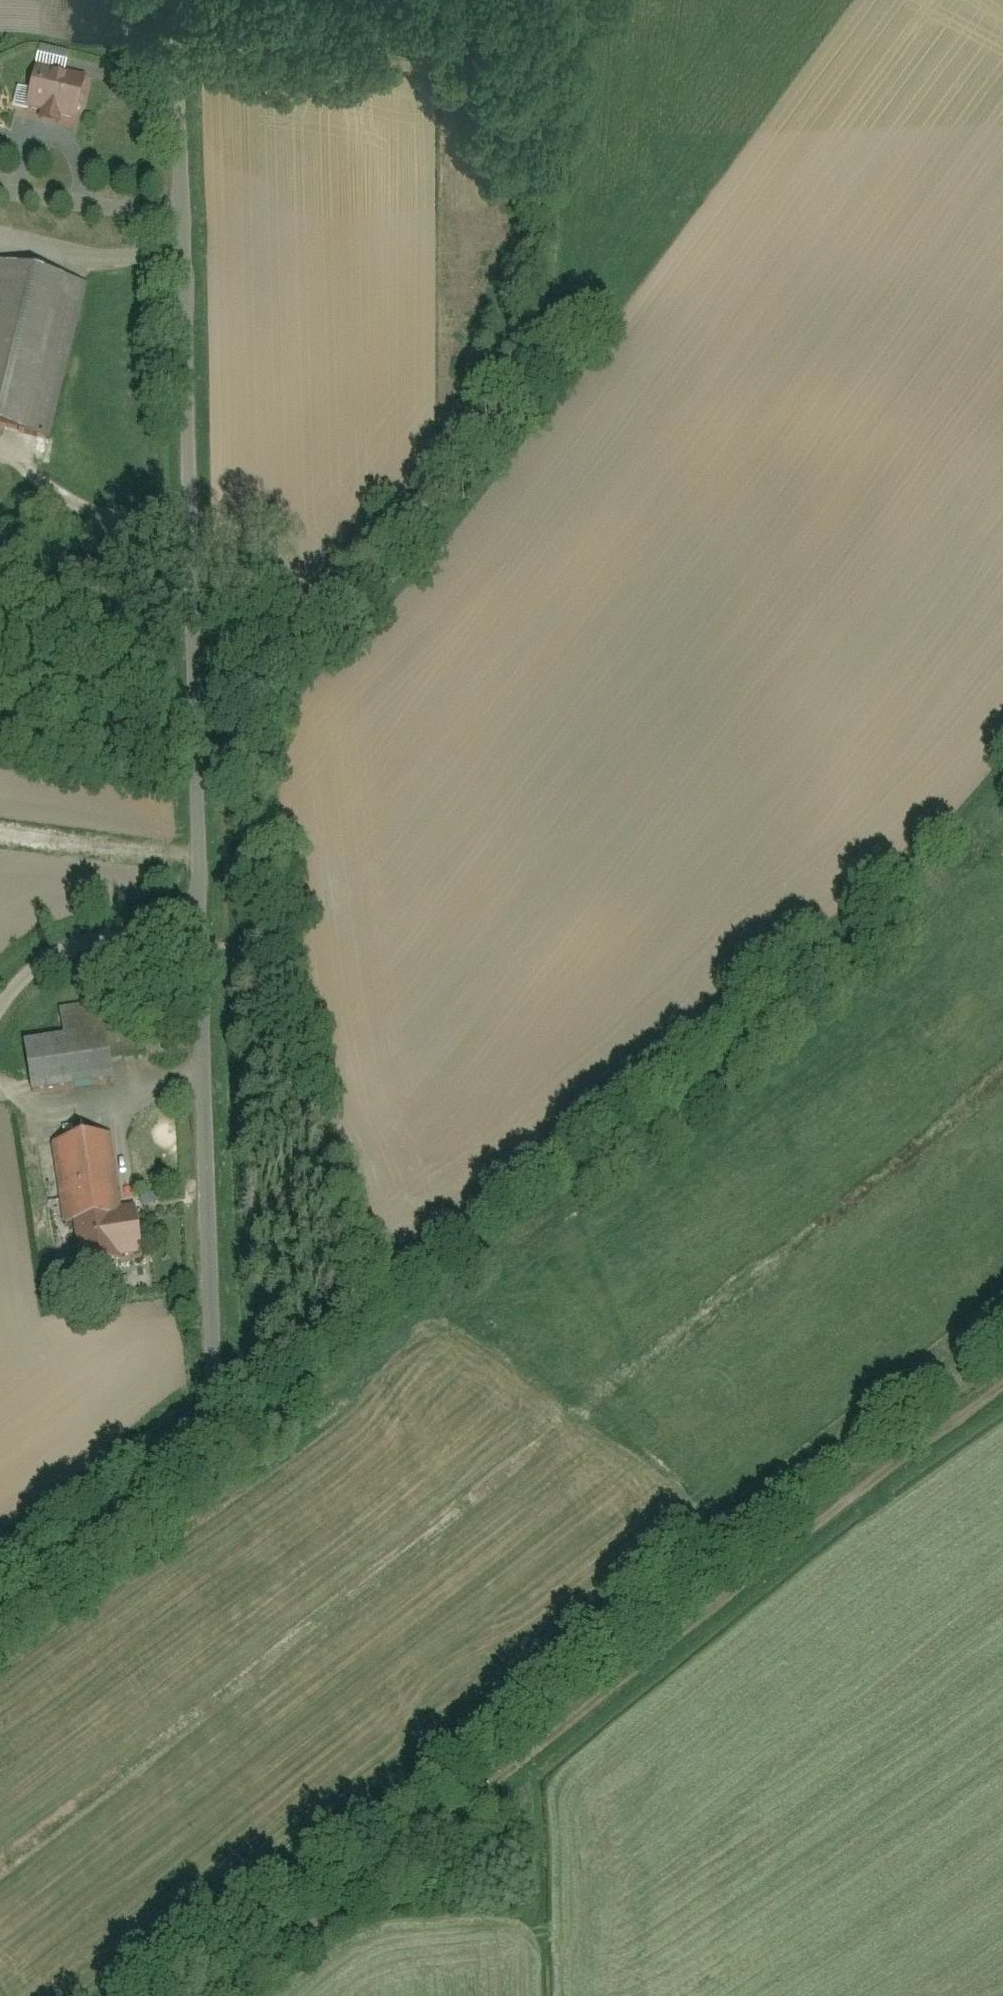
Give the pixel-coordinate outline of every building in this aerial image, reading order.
[(45,62),(35,100),(85,113),(95,75),(45,62)] [(57,433),(95,287),(0,262),(0,418),(57,433)] [(25,1028),(32,1089),(110,1080),(101,998),(57,1003),(59,1024),(25,1028)] [(113,1142),(57,1151),(71,1234),(81,1232),(88,1273),(147,1263),(139,1213),(125,1215),(113,1142)]
